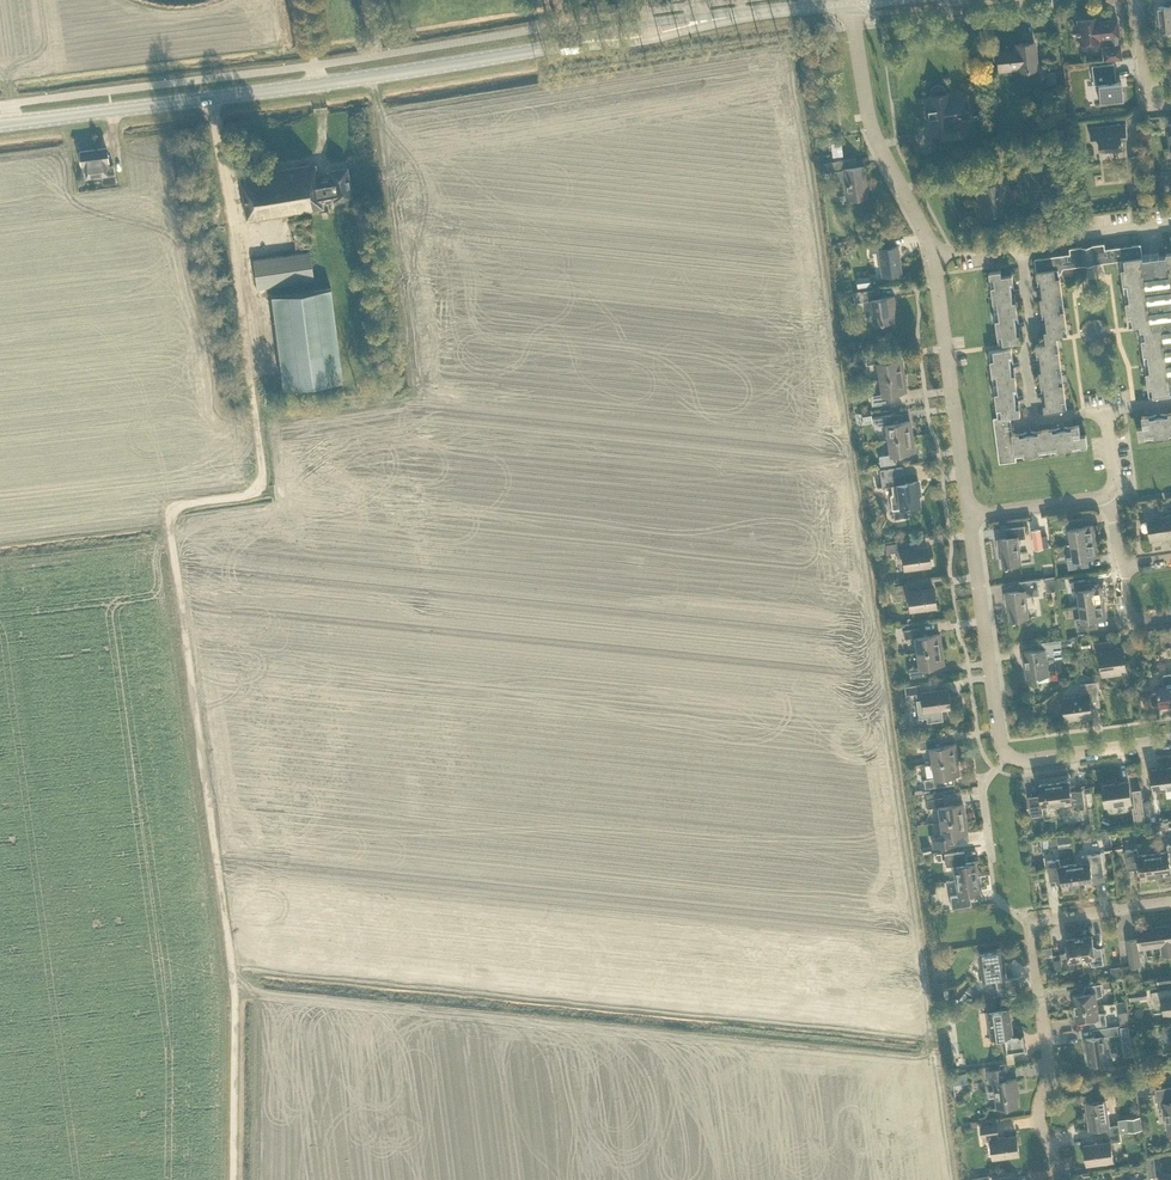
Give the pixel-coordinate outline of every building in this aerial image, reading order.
[(1170,29),(1170,5),(1158,6),(1159,15),(1157,15),(1158,21),(1159,21),(1160,30),(1170,29)] [(1096,18),(1076,20),(1079,43),(1098,41),(1098,38),(1119,36),(1117,19),(1096,21),(1096,18)] [(1017,70),(1037,68),(1034,41),(1014,43),(1015,48),(997,50),(999,69),(1016,67),(1017,70)] [(1105,46),(1102,47),(1102,53),(1103,60),(1121,58),(1119,45),(1110,46),(1105,46)] [(1122,97),(1123,94),(1123,92),(1121,89),(1120,80),(1115,81),(1113,63),(1091,65),(1093,84),(1097,83),(1099,103),(1122,100),(1122,97)] [(1055,82),(1054,70),(1045,71),(1046,83),(1055,82)] [(929,91),(930,93),(930,95),(927,95),(929,109),(927,110),(928,117),(930,117),(931,126),(939,125),(941,140),(961,137),(958,118),(967,117),(964,99),(949,101),(948,93),(946,93),(946,89),(945,88),(945,87),(944,86),(943,85),(942,84),(941,84),(940,83),(938,83),(937,83),(936,83),(935,84),(934,84),(933,85),(932,86),(931,87),(930,88),(930,89),(929,90),(929,91)] [(1121,138),(1127,137),(1126,123),(1090,127),(1091,141),(1099,140),(1100,154),(1101,154),(1101,151),(1122,149),(1122,152),(1123,152),(1121,138)] [(833,135),(833,152),(843,152),(843,135),(833,135)] [(102,183),(115,182),(113,164),(108,165),(106,148),(79,151),(82,171),(94,169),(95,176),(100,175),(102,183)] [(846,199),(868,196),(864,166),(857,167),(856,158),(822,162),(824,172),(833,170),(836,194),(845,193),(846,199)] [(1061,163),(1054,164),(1056,176),(1062,176),(1061,163)] [(329,209),(327,201),(350,197),(349,186),(350,186),(349,180),(348,180),(346,168),(329,171),(330,176),(317,178),(315,164),(241,176),(248,221),(317,210),(318,211),(329,209)] [(1000,182),(1014,180),(1012,165),(993,168),(995,182),(979,184),(983,215),(1002,212),(1000,202),(1003,202),(1000,182)] [(1156,199),(1163,198),(1161,174),(1153,175),(1156,199)] [(1007,224),(1019,222),(1018,212),(1005,213),(1007,224)] [(294,247),(310,245),(306,217),(290,220),(294,247)] [(881,276),(901,273),(897,246),(890,247),(889,238),(868,241),(869,253),(878,252),(881,276)] [(1116,261),(1114,246),(1104,248),(1104,243),(1069,247),(1070,253),(1060,254),(1062,268),(1116,261)] [(1116,261),(1124,260),(1142,258),(1140,243),(1114,246),(1116,261)] [(254,260),(259,288),(316,279),(312,251),(254,260)] [(1055,269),(1062,268),(1060,254),(1034,258),(1038,288),(1060,285),(1059,277),(1056,278),(1055,269)] [(1165,343),(1169,377),(1170,390),(1170,285),(1169,269),(1167,255),(1142,258),(1144,272),(1148,305),(1151,324),(1151,328),(1162,327),(1165,343)] [(1122,274),(1144,272),(1142,258),(1124,260),(1125,269),(1121,269),(1122,274)] [(992,294),(1011,291),(1010,282),(1013,281),(1012,274),(1001,275),(1000,270),(989,271),(990,277),(993,276),(995,286),(991,286),(992,294)] [(1126,308),(1148,305),(1144,272),(1122,274),(1123,285),(1127,284),(1129,302),(1125,302),(1126,308)] [(870,276),(855,278),(857,286),(868,284),(871,284),(870,276)] [(1040,304),(1059,302),(1058,293),(1062,293),(1060,285),(1038,288),(1040,304)] [(333,288),(274,296),(286,388),(346,380),(333,288)] [(892,311),(894,311),(892,296),(879,298),(878,289),(855,293),(856,300),(861,300),(862,301),(870,300),(873,323),(893,320),(892,311)] [(998,309),(1016,307),(1015,300),(1012,300),(1011,291),(992,294),(993,301),(997,301),(998,309)] [(1042,321),(1065,318),(1064,310),(1060,311),(1059,302),(1040,304),(1042,321)] [(1133,326),(1151,324),(1148,305),(1126,308),(1127,317),(1132,317),(1133,326)] [(997,327),(1016,325),(1014,314),(1017,314),(1016,307),(998,309),(999,319),(996,319),(997,327)] [(1054,341),(1054,343),(1058,342),(1057,338),(1057,336),(1064,335),(1063,326),(1066,326),(1065,318),(1042,321),(1045,340),(1045,343),(1054,341)] [(1003,343),(1021,340),(1020,333),(1017,333),(1016,325),(997,327),(998,335),(1002,334),(1003,343)] [(1143,346),(1165,343),(1162,327),(1151,328),(1144,329),(1145,339),(1142,340),(1143,346)] [(854,340),(855,349),(864,347),(863,338),(854,340)] [(1055,351),(1054,343),(1054,341),(1045,343),(1035,344),(1037,362),(1060,359),(1059,351),(1055,351)] [(1147,380),(1169,377),(1165,343),(1143,346),(1144,355),(1148,355),(1150,372),(1146,373),(1147,380)] [(992,366),(1010,364),(1009,354),(1012,354),(1011,347),(993,350),(994,358),(991,359),(992,366)] [(878,380),(902,376),(900,359),(881,362),(880,353),(864,355),(866,365),(876,364),(878,380)] [(1040,378),(1059,376),(1057,367),(1061,367),(1060,359),(1037,362),(1040,378)] [(998,382),(1015,380),(1014,373),(1011,373),(1010,364),(992,366),(993,374),(996,374),(998,382)] [(886,394),(904,392),(902,376),(878,380),(880,395),(870,396),(871,405),(887,403),(886,394)] [(1042,395),(1064,392),(1063,384),(1060,385),(1059,376),(1040,378),(1042,395)] [(1147,380),(1148,388),(1152,388),(1153,396),(1170,393),(1170,390),(1169,377),(1147,380)] [(996,400),(1015,398),(1013,387),(1016,387),(1015,380),(998,382),(999,392),(995,392),(996,400)] [(1064,392),(1042,395),(1044,411),(1063,408),(1062,400),(1065,400),(1064,392)] [(1010,415),(1010,416),(1020,414),(1019,407),(1016,407),(1015,398),(996,400),(997,408),(1001,407),(1002,416),(1010,415)] [(1170,434),(1170,411),(1158,413),(1161,435),(1170,434)] [(1139,438),(1161,435),(1158,413),(1142,415),(1143,426),(1138,427),(1139,438)] [(886,440),(911,436),(909,422),(890,424),(889,415),(873,418),(874,427),(884,425),(886,440)] [(1012,432),(1010,416),(1010,415),(1002,416),(994,417),(1000,463),(1016,460),(1015,452),(1012,432)] [(1081,446),(1088,446),(1086,434),(1080,434),(1079,424),(1062,426),(1064,449),(1073,447),(1072,444),(1080,443),(1081,446)] [(1056,450),(1064,449),(1062,426),(1045,428),(1048,448),(1056,446),(1056,450)] [(1039,449),(1048,448),(1045,428),(1029,430),(1032,453),(1040,452),(1039,449)] [(1024,454),(1032,453),(1029,430),(1012,432),(1015,452),(1023,451),(1024,454)] [(894,455),(913,452),(911,436),(886,440),(888,454),(878,456),(879,465),(895,463),(894,455)] [(904,484),(903,475),(902,466),(879,469),(881,487),(891,486),(892,493),(890,494),(892,508),(893,508),(894,518),(908,516),(907,507),(918,505),(917,496),(920,496),(918,482),(904,484)] [(1157,516),(1157,518),(1148,519),(1148,520),(1142,521),(1141,523),(1142,528),(1144,530),(1149,529),(1150,538),(1170,535),(1170,513),(1157,516)] [(1071,543),(1095,540),(1093,524),(1083,525),(1082,517),(1062,520),(1064,531),(1069,530),(1071,543)] [(1007,537),(997,539),(999,550),(1000,550),(1003,566),(1022,563),(1018,538),(1026,537),(1024,525),(1005,528),(1007,537)] [(1041,528),(1032,529),(1033,540),(1042,539),(1042,535),(1041,528)] [(1087,556),(1097,555),(1095,540),(1071,543),(1073,555),(1067,556),(1069,568),(1088,565),(1087,556)] [(904,569),(929,565),(926,546),(901,550),(900,542),(885,544),(886,552),(895,551),(896,558),(902,557),(904,569)] [(1045,577),(1046,584),(1056,583),(1055,575),(1045,577)] [(1039,594),(1037,580),(1037,578),(1018,581),(1019,590),(1004,592),(1006,604),(1008,604),(1010,620),(1029,617),(1026,595),(1039,594)] [(1080,605),(1103,602),(1101,587),(1092,588),(1091,580),(1091,578),(1086,579),(1071,581),(1073,594),(1078,593),(1080,605)] [(910,610),(935,606),(932,588),(907,592),(906,584),(891,586),(894,601),(908,599),(910,610)] [(1096,619),(1106,618),(1103,602),(1080,605),(1082,618),(1076,619),(1078,630),(1097,627),(1096,619)] [(916,652),(941,648),(939,634),(920,636),(919,628),(903,630),(904,639),(914,637),(916,652)] [(1046,656),(1061,654),(1059,638),(1039,641),(1040,648),(1023,651),(1024,660),(1025,660),(1027,677),(1048,674),(1046,656)] [(1091,646),(1090,638),(1081,639),(1082,647),(1091,646)] [(1104,674),(1126,672),(1123,646),(1115,647),(1114,639),(1095,642),(1096,650),(1101,650),(1104,674)] [(924,667),(943,664),(941,648),(916,652),(918,667),(909,669),(910,677),(925,675),(924,667)] [(1164,674),(1163,676),(1164,686),(1158,687),(1159,691),(1152,692),(1151,694),(1152,702),(1154,704),(1161,703),(1161,706),(1170,704),(1170,673),(1164,674)] [(1083,695),(1063,698),(1066,719),(1084,717),(1084,718),(1093,717),(1091,707),(1100,705),(1097,680),(1081,683),(1083,695)] [(943,719),(941,708),(949,707),(947,689),(921,693),(920,684),(904,686),(906,695),(916,693),(917,699),(916,700),(919,718),(926,717),(927,721),(943,719)] [(1042,706),(1036,706),(1034,708),(1035,714),(1036,715),(1043,715),(1042,706)] [(931,762),(956,759),(954,744),(936,746),(934,738),(919,740),(920,748),(929,747),(931,762)] [(939,777),(958,774),(956,759),(931,762),(934,778),(924,779),(925,787),(941,785),(939,777)] [(1170,788),(1170,766),(1151,769),(1154,790),(1170,788)] [(1072,809),(1084,808),(1081,788),(1070,790),(1069,781),(1054,782),(1057,805),(1071,803),(1072,809)] [(1106,805),(1132,802),(1129,781),(1103,784),(1106,805)] [(1042,807),(1057,805),(1054,782),(1039,785),(1040,794),(1028,796),(1031,815),(1043,814),(1042,807)] [(940,822),(964,818),(962,803),(944,805),(942,797),(942,796),(935,797),(934,792),(925,793),(926,798),(927,807),(937,806),(938,807),(940,822)] [(1155,814),(1153,799),(1144,800),(1146,815),(1155,814)] [(955,835),(966,833),(964,818),(940,822),(942,837),(932,838),(933,847),(956,843),(955,835)] [(1102,829),(1103,838),(1111,837),(1110,828),(1102,829)] [(1059,847),(1072,846),(1071,834),(1057,836),(1048,837),(1049,843),(1058,842),(1059,847)] [(1170,863),(1170,843),(1167,844),(1168,851),(1153,853),(1156,875),(1170,873),(1170,871),(1170,863)] [(1156,875),(1153,853),(1138,855),(1137,848),(1125,849),(1128,869),(1139,867),(1141,877),(1156,875)] [(954,880),(976,877),(974,861),(964,863),(962,851),(944,854),(945,866),(952,865),(954,880)] [(941,859),(940,852),(933,853),(934,861),(941,859)] [(1092,874),(1104,872),(1101,853),(1082,855),(1082,862),(1075,863),(1078,886),(1093,884),(1092,874)] [(1078,886),(1075,863),(1060,865),(1059,858),(1047,860),(1050,879),(1061,878),(1063,888),(1078,886)] [(969,893),(979,892),(976,877),(954,880),(956,895),(949,896),(951,907),(970,904),(969,893)] [(1138,929),(1139,937),(1137,937),(1138,947),(1162,944),(1163,954),(1170,953),(1170,925),(1138,929)] [(1092,965),(1104,963),(1101,947),(1094,948),(1092,935),(1079,937),(1082,959),(1089,958),(1092,965)] [(1075,960),(1082,959),(1079,937),(1066,939),(1068,951),(1060,952),(1062,969),(1074,967),(1075,960)] [(1137,937),(1127,938),(1127,940),(1131,965),(1139,964),(1140,964),(1138,947),(1137,937)] [(1053,955),(1052,946),(1041,947),(1043,957),(1053,955)] [(998,994),(1021,991),(1019,977),(1006,979),(1005,976),(1002,951),(979,954),(982,979),(996,977),(998,994)] [(1120,965),(1111,966),(1112,977),(1122,976),(1120,965)] [(1157,975),(1159,985),(1170,983),(1170,973),(1157,975)] [(1076,974),(1076,983),(1085,982),(1084,974),(1076,974)] [(1075,1007),(1097,1004),(1096,997),(1103,994),(1101,983),(1085,985),(1086,993),(1073,994),(1075,1007)] [(979,992),(969,985),(965,991),(975,998),(979,992)] [(1170,1012),(1170,988),(1152,991),(1154,1004),(1163,1003),(1164,1013),(1170,1012)] [(1148,997),(1147,989),(1138,990),(1139,999),(1148,997)] [(965,992),(960,998),(964,1001),(968,995),(965,992)] [(1090,1026),(1107,1024),(1105,1012),(1098,1011),(1097,1004),(1075,1007),(1077,1020),(1089,1019),(1090,1026)] [(1006,1052),(1026,1049),(1024,1034),(1013,1036),(1012,1033),(1013,1033),(1009,1008),(987,1011),(991,1037),(1005,1035),(1005,1037),(1004,1037),(1006,1052)] [(1132,1053),(1128,1024),(1121,1025),(1125,1054),(1132,1053)] [(1104,1035),(1119,1033),(1118,1025),(1094,1028),(1095,1036),(1085,1037),(1089,1063),(1107,1060),(1104,1035)] [(1163,1026),(1165,1041),(1170,1040),(1170,1025),(1163,1026)] [(1016,1094),(1019,1094),(1017,1077),(1007,1079),(1006,1068),(988,1070),(989,1082),(994,1081),(997,1107),(1018,1104),(1016,1094)] [(1139,1095),(1150,1093),(1156,1093),(1156,1088),(1155,1085),(1138,1088),(1139,1095)] [(1170,1133),(1170,1086),(1156,1088),(1158,1107),(1165,1106),(1169,1134),(1170,1133)] [(1118,1119),(1118,1124),(1109,1125),(1105,1099),(1086,1102),(1090,1128),(1101,1126),(1102,1134),(1120,1132),(1142,1129),(1140,1115),(1118,1119)] [(993,1158),(1019,1154),(1016,1135),(998,1137),(998,1133),(997,1124),(981,1126),(982,1135),(990,1134),(991,1138),(993,1158)] [(1121,1140),(1120,1132),(1102,1134),(1103,1142),(1084,1145),(1087,1164),(1113,1160),(1110,1141),(1121,1140)] [(1154,1156),(1146,1157),(1149,1176),(1157,1175),(1154,1156)]
